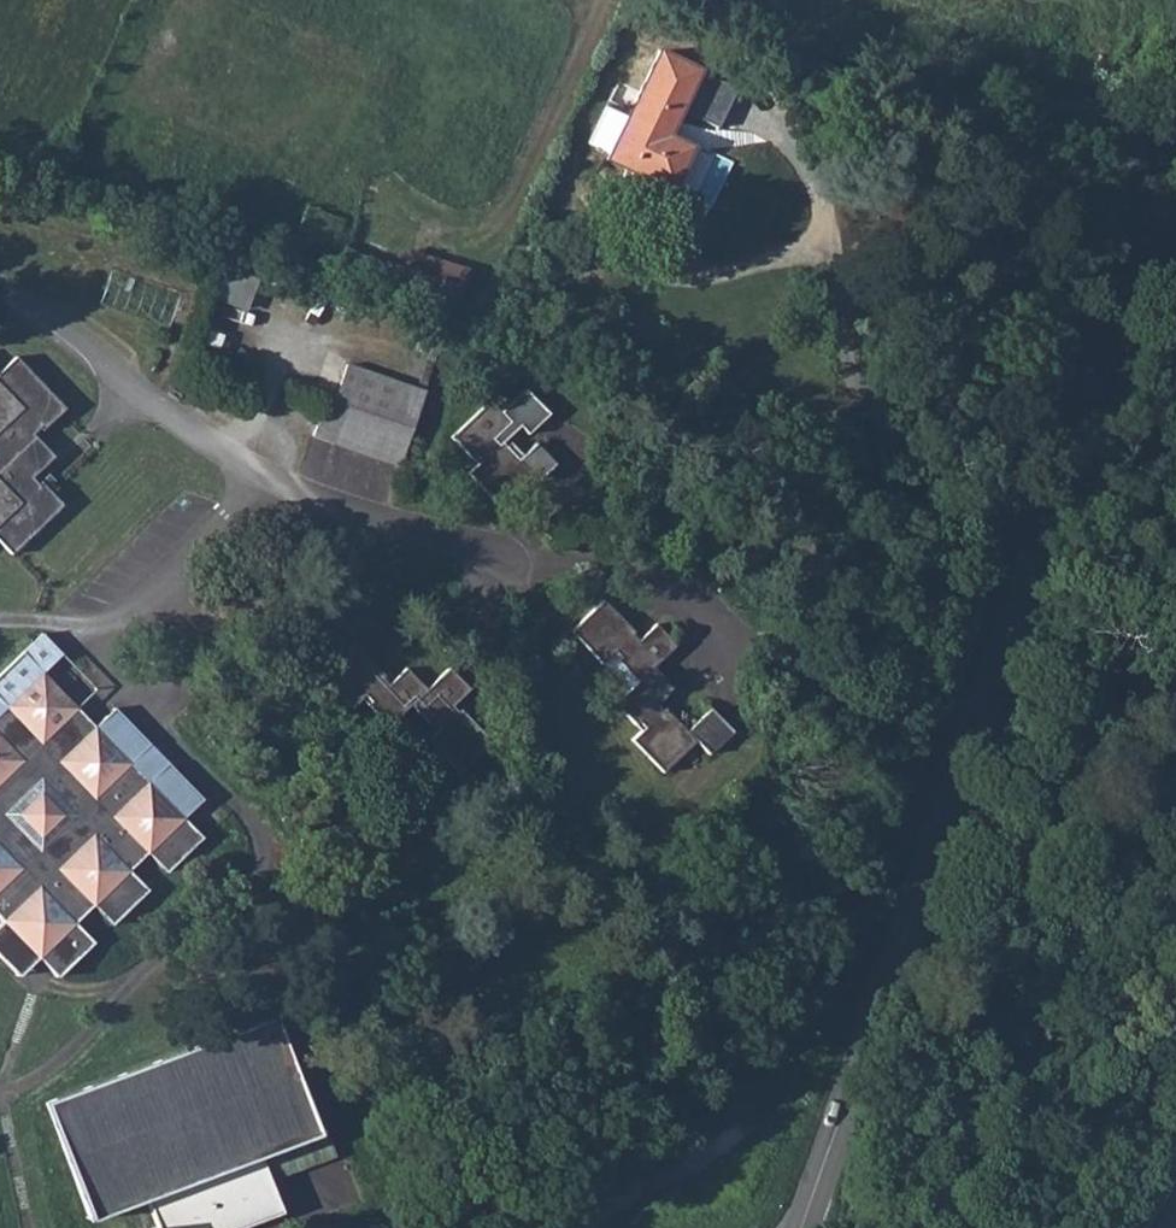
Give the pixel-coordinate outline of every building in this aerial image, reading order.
[(683,155),(659,143),(691,76),(657,58),(605,163),(665,192),(683,155)] [(394,288),(459,309),(473,267),(407,246),(394,288)] [(175,322),(183,286),(111,270),(103,305),(175,322)] [(218,300),(249,305),(254,275),(223,270),(218,300)] [(7,543),(59,492),(33,466),(53,446),(36,428),(64,399),(13,347),(0,359),(0,536),(7,543)] [(347,360),(320,438),(397,464),(424,386),(347,360)] [(483,388),(447,426),(474,452),(465,462),(497,493),(527,461),(533,467),(550,449),(529,429),(517,442),(504,429),(500,434),(496,430),(513,412),(522,420),(542,398),(517,374),(494,398),(483,388)] [(602,586),(570,618),(601,651),(610,643),(635,667),(635,671),(615,690),(641,717),(632,727),(663,757),(695,725),(660,689),(674,674),(653,654),(675,630),(653,611),(641,623),(602,586)] [(349,633),(319,664),(352,697),(360,690),(385,715),(407,694),(434,719),(424,730),(456,760),(490,725),(453,691),(468,675),(446,654),(424,676),(402,656),(387,669),(349,633)] [(0,702),(0,729),(37,767),(91,717),(200,828),(219,810),(61,646),(0,702)] [(0,729),(0,953),(15,969),(35,951),(54,969),(200,828),(91,717),(37,767),(0,729)] [(699,742),(670,768),(681,780),(710,754),(699,742)] [(44,1096),(89,1212),(145,1191),(160,1227),(221,1227),(282,1204),(261,1147),(319,1125),(276,1008),(44,1096)]
